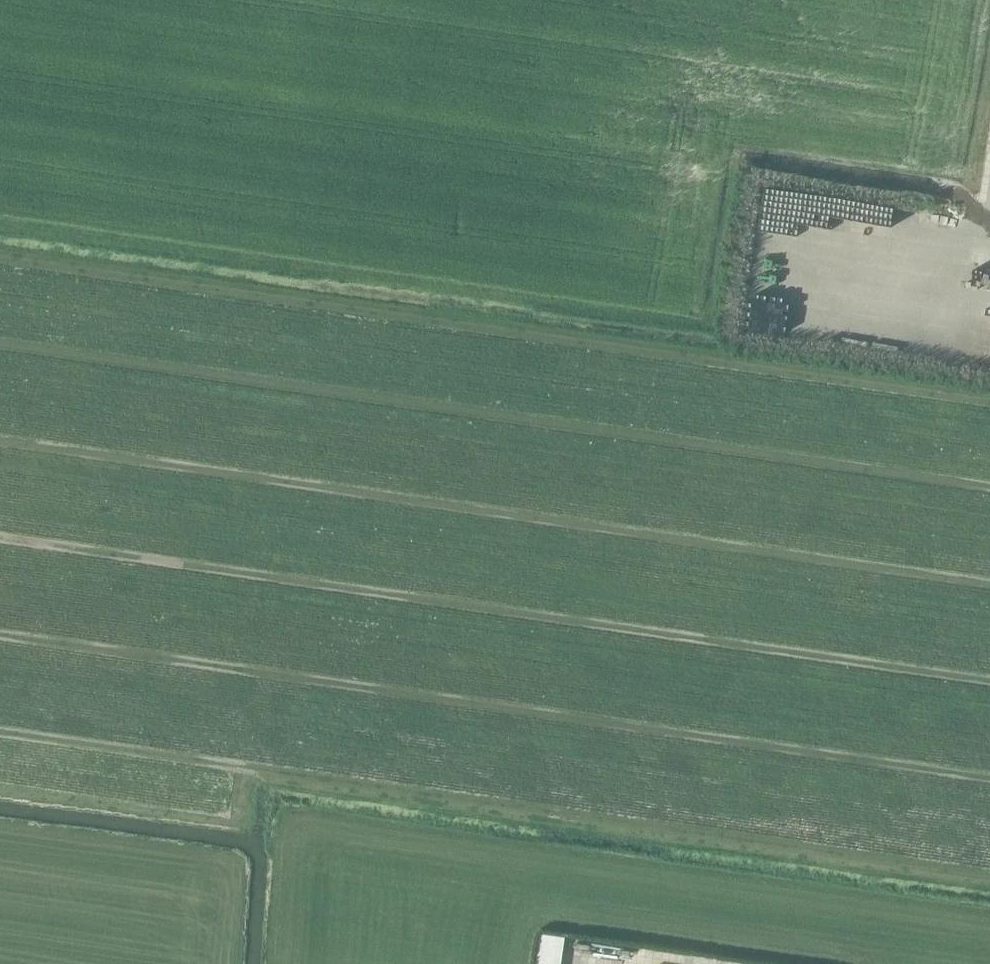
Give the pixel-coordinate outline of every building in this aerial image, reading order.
[(540,963),(558,963),(559,946),(565,947),(566,936),(541,934),(540,963)]
